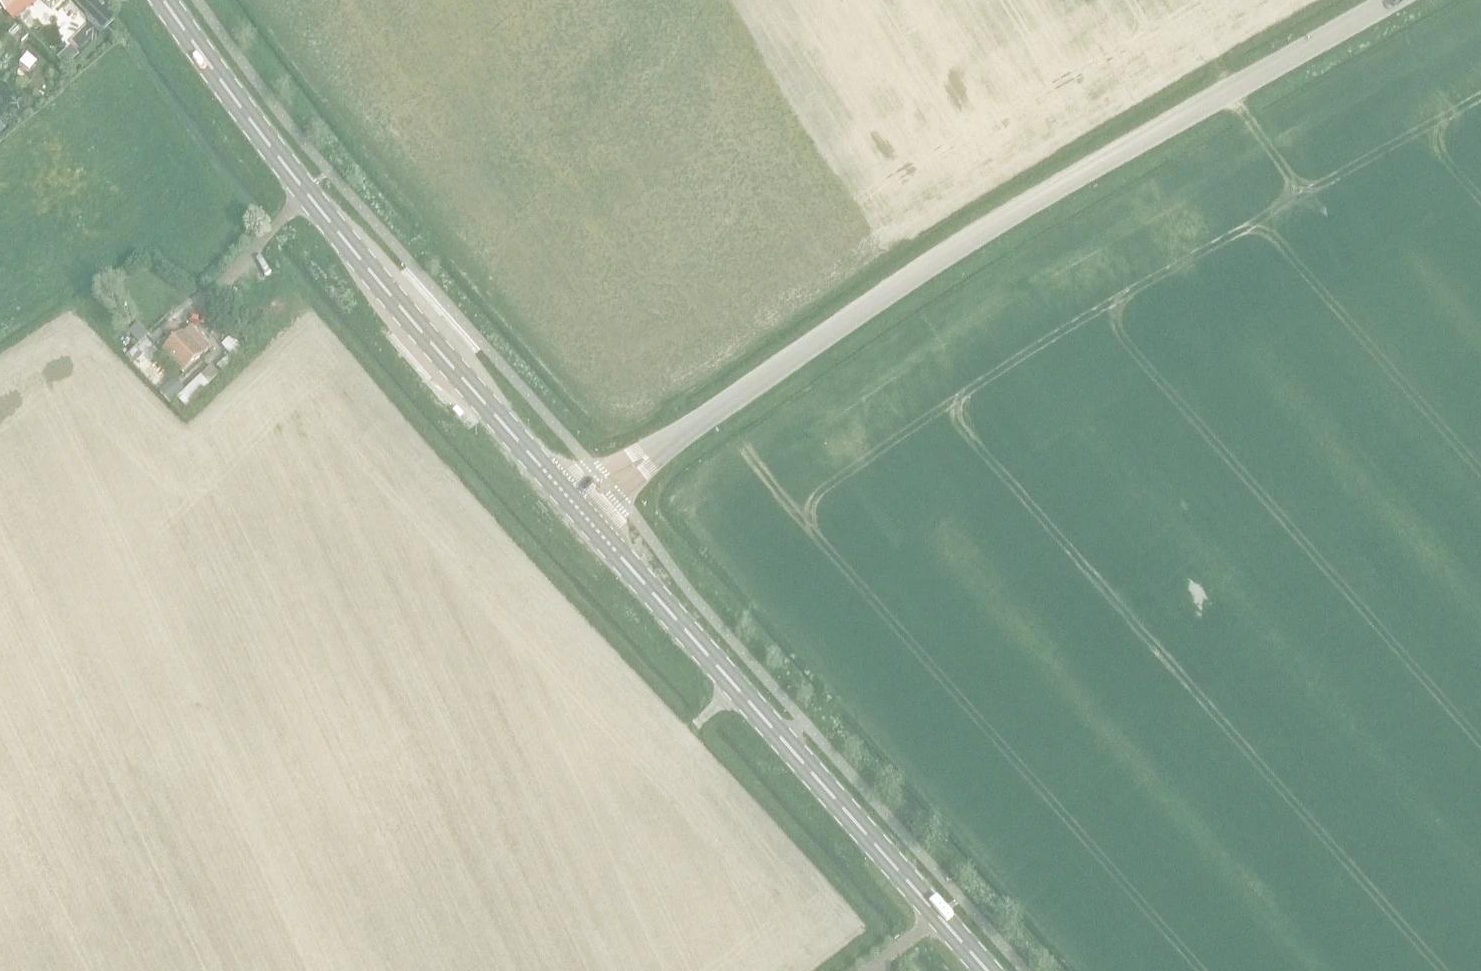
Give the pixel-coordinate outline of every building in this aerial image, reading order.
[(13,15),(26,0),(1,0),(0,1),(0,4),(13,15)] [(160,352),(184,375),(211,347),(187,324),(160,352)]
